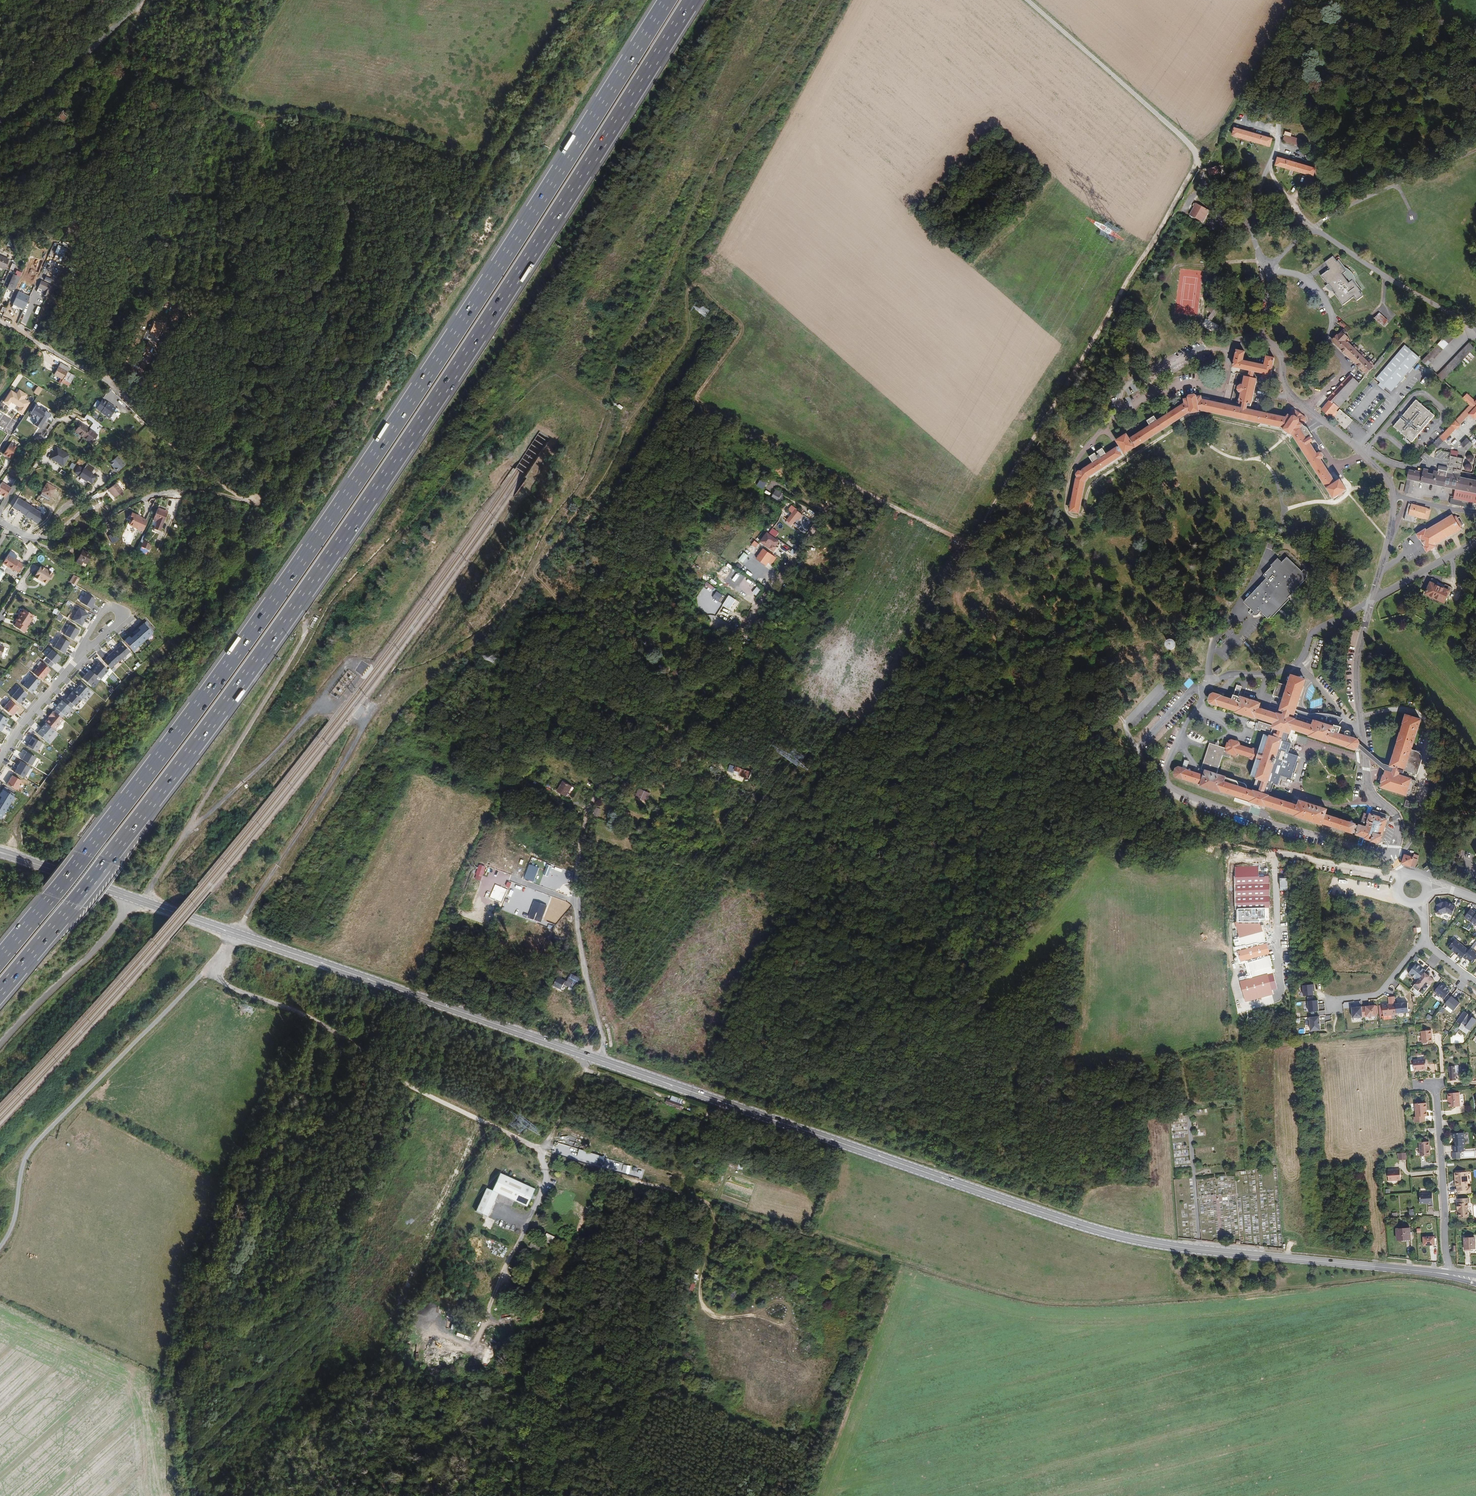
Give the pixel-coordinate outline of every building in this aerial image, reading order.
[(63,115),(61,114),(56,122),(61,125),(66,117),(63,115)] [(1272,140),(1233,129),(1231,137),(1269,149),(1272,140)] [(1303,140),(1284,135),(1282,145),(1300,150),(1303,140)] [(1227,153),(1226,152),(1227,151),(1228,150),(1225,146),(1217,152),(1220,157),(1222,156),(1227,153)] [(1319,169),(1276,157),(1274,166),(1316,178),(1319,169)] [(1214,168),(1206,171),(1209,177),(1210,176),(1215,174),(1217,174),(1214,168)] [(1214,195),(1215,193),(1205,187),(1198,199),(1208,205),(1209,203),(1211,204),(1216,196),(1214,195)] [(1207,215),(1208,212),(1195,205),(1189,216),(1202,223),(1204,221),(1205,221),(1208,215),(1207,215)] [(17,251),(19,245),(13,242),(10,249),(17,251)] [(70,250),(58,246),(56,254),(68,258),(70,250)] [(1361,289),(1353,278),(1349,281),(1343,273),(1346,270),(1338,260),(1337,261),(1333,256),(1325,262),(1331,269),(1330,270),(1329,270),(1322,275),(1325,278),(1329,283),(1328,284),(1331,288),(1333,286),(1337,291),(1336,292),(1341,298),(1341,299),(1344,303),(1351,297),(1352,296),(1355,294),(1358,298),(1363,293),(1360,290),(1361,289)] [(9,260),(0,257),(0,267),(5,270),(9,260)] [(14,292),(20,278),(15,276),(14,275),(8,290),(14,292)] [(54,286),(41,281),(37,292),(49,297),(54,286)] [(30,297),(19,292),(13,305),(23,310),(30,297)] [(708,316),(710,310),(701,307),(698,313),(708,316)] [(1389,320),(1380,311),(1375,317),(1371,314),(1368,317),(1372,320),(1372,321),(1374,318),(1378,321),(1375,324),(1381,329),(1389,320)] [(158,336),(163,324),(155,320),(150,333),(158,336)] [(1346,337),(1353,329),(1343,321),(1339,325),(1344,329),(1338,336),(1331,344),(1367,376),(1374,369),(1376,366),(1348,342),(1350,340),(1346,337)] [(1398,340),(1385,329),(1382,333),(1394,344),(1398,340)] [(1428,366),(1453,338),(1448,333),(1422,361),(1428,366)] [(1444,381),(1475,349),(1469,343),(1438,375),(1444,381)] [(1392,392),(1422,358),(1407,344),(1375,380),(1392,392)] [(1157,423),(1155,419),(1147,423),(1150,425),(1128,438),(1127,437),(1115,444),(1118,448),(1106,456),(1103,453),(1102,451),(1096,454),(1098,456),(1096,457),(1095,456),(1089,458),(1092,465),(1082,471),(1077,474),(1070,514),(1080,516),(1089,480),(1121,458),(1118,452),(1121,451),(1125,459),(1138,451),(1188,418),(1196,416),(1203,414),(1277,429),(1287,436),(1292,439),(1333,502),(1336,505),(1350,497),(1343,484),(1339,487),(1321,462),(1323,461),(1319,455),(1317,456),(1312,449),(1315,447),(1313,444),(1315,442),(1310,434),(1305,431),(1308,427),(1308,426),(1307,422),(1307,421),(1295,412),(1292,412),(1290,413),(1290,415),(1287,420),(1246,412),(1248,406),(1252,407),(1257,385),(1262,386),(1262,383),(1270,384),(1275,361),(1266,359),(1264,368),(1244,363),(1245,354),(1238,353),(1234,370),(1249,374),(1248,378),(1244,377),(1242,388),(1238,387),(1237,394),(1241,395),(1239,405),(1242,406),(1242,411),(1203,403),(1203,399),(1198,400),(1198,398),(1188,399),(1188,401),(1184,403),(1184,405),(1157,423)] [(61,364),(59,368),(68,373),(69,369),(61,364)] [(68,373),(59,368),(54,375),(63,380),(62,383),(69,387),(74,377),(68,373)] [(1340,409),(1360,385),(1350,375),(1328,399),(1329,402),(1322,410),(1346,431),(1353,421),(1340,409)] [(38,395),(43,388),(38,385),(34,392),(38,395)] [(17,394),(12,391),(3,404),(9,407),(12,404),(20,409),(17,413),(23,416),(31,403),(26,400),(28,396),(19,390),(17,394)] [(1470,414),(1469,413),(1475,406),(1475,399),(1475,400),(1467,393),(1463,397),(1470,403),(1445,432),(1450,436),(1465,417),(1466,418),(1470,414)] [(116,409),(103,399),(96,408),(109,418),(116,409)] [(1412,445),(1435,418),(1416,402),(1402,418),(1393,429),(1412,445)] [(40,409),(35,407),(31,416),(37,419),(36,420),(36,424),(34,427),(40,431),(44,425),(45,425),(48,421),(49,421),(51,416),(40,410),(40,409)] [(83,439),(89,430),(80,424),(74,433),(83,439)] [(98,435),(89,430),(83,439),(92,445),(98,435)] [(1445,442),(1450,437),(1450,436),(1445,432),(1439,438),(1443,442),(1445,442)] [(1474,445),(1467,439),(1461,446),(1468,452),(1474,445)] [(11,443),(3,456),(10,461),(18,448),(11,443)] [(1432,453),(1438,446),(1433,443),(1428,449),(1432,453)] [(71,455),(56,447),(50,459),(64,467),(71,455)] [(1467,468),(1468,461),(1462,460),(1463,454),(1456,453),(1455,455),(1447,453),(1446,458),(1455,460),(1452,470),(1452,476),(1465,478),(1464,480),(1471,481),(1472,478),(1465,477),(1465,475),(1467,468)] [(117,457),(109,462),(115,471),(124,466),(117,457)] [(88,464),(84,469),(92,474),(95,468),(88,464)] [(74,474),(79,477),(83,469),(79,467),(74,474)] [(84,469),(83,469),(79,477),(87,482),(87,481),(92,474),(84,469)] [(1464,480),(1465,478),(1452,476),(1452,470),(1444,469),(1443,474),(1429,471),(1428,475),(1424,474),(1410,471),(1405,494),(1411,496),(1414,482),(1443,489),(1456,491),(1454,500),(1452,500),(1451,506),(1465,509),(1473,509),(1474,505),(1475,505),(1475,482),(1471,481),(1464,480)] [(97,477),(92,474),(87,481),(93,485),(97,477)] [(767,481),(759,478),(757,486),(764,489),(767,481)] [(11,489),(2,483),(0,486),(0,496),(1,495),(6,497),(11,489)] [(50,502),(56,489),(47,484),(41,497),(50,502)] [(123,492),(117,484),(108,490),(115,499),(123,492)] [(34,497),(34,490),(27,489),(26,496),(34,497)] [(779,502),(783,494),(776,490),(771,497),(779,502)] [(26,515),(30,507),(16,499),(12,507),(26,515)] [(1428,520),(1430,511),(1427,510),(1426,509),(1408,505),(1404,521),(1415,524),(1417,518),(1423,520),(1424,519),(1428,520)] [(43,515),(30,507),(26,515),(24,518),(37,525),(43,515)] [(793,526),(801,514),(795,510),(787,522),(793,526)] [(167,515),(157,511),(153,522),(157,523),(155,530),(160,532),(167,515)] [(142,532),(147,521),(139,518),(139,517),(132,514),(130,521),(132,521),(130,526),(137,529),(137,530),(142,532)] [(1463,528),(1461,525),(1456,517),(1454,519),(1452,517),(1445,522),(1433,530),(1426,534),(1425,532),(1417,537),(1420,541),(1428,555),(1439,548),(1437,546),(1462,532),(1460,529),(1463,528)] [(113,528),(106,532),(111,543),(118,539),(113,528)] [(771,550),(777,540),(768,534),(761,544),(771,550)] [(776,559),(764,550),(757,561),(766,567),(768,564),(771,567),(776,559)] [(88,568),(93,558),(82,552),(76,564),(81,567),(82,565),(88,568)] [(747,553),(738,565),(742,568),(751,556),(747,553)] [(17,572),(22,565),(8,556),(3,564),(13,571),(14,570),(17,572)] [(1273,566),(1268,572),(1264,576),(1268,579),(1248,600),(1254,606),(1256,604),(1260,608),(1255,614),(1253,616),(1255,617),(1256,617),(1258,617),(1261,615),(1262,614),(1264,616),(1267,618),(1270,621),(1273,617),(1290,599),(1300,588),(1303,584),(1306,581),(1308,578),(1308,576),(1308,574),(1305,570),(1303,572),(1288,558),(1282,563),(1285,566),(1279,572),(1273,566)] [(1279,572),(1285,566),(1282,563),(1279,560),(1273,566),(1279,572)] [(49,580),(52,575),(40,568),(33,579),(38,582),(39,581),(42,583),(46,585),(49,580)] [(76,577),(71,584),(75,587),(80,579),(76,577)] [(1302,588),(1312,577),(1300,588),(1290,599),(1302,588)] [(1448,591),(1451,586),(1444,583),(1443,584),(1436,581),(1437,580),(1430,577),(1428,581),(1429,581),(1424,592),(1442,601),(1447,590),(1448,591)] [(768,583),(761,578),(758,582),(765,586),(768,583)] [(751,582),(744,579),(743,580),(740,586),(747,590),(751,582)] [(745,591),(738,587),(734,594),(742,598),(745,591)] [(1285,606),(1302,588),(1290,599),(1273,617),(1285,606)] [(83,591),(78,600),(81,601),(86,593),(83,591)] [(724,594),(717,591),(713,599),(719,603),(724,594)] [(87,595),(81,605),(90,610),(96,600),(87,595)] [(735,600),(729,597),(724,608),(730,611),(730,610),(735,600)] [(739,602),(735,600),(730,610),(734,612),(739,602)] [(751,606),(742,600),(734,612),(745,615),(751,606)] [(1260,608),(1256,604),(1254,606),(1248,600),(1245,604),(1255,614),(1260,608)] [(1247,616),(1237,606),(1232,612),(1242,621),(1247,616)] [(21,616),(16,623),(14,627),(24,634),(27,629),(26,629),(33,617),(22,610),(19,615),(21,616)] [(78,610),(72,623),(81,628),(88,615),(78,610)] [(144,623),(123,643),(134,654),(155,635),(144,623)] [(70,626),(64,637),(72,642),(78,630),(70,626)] [(61,638),(55,649),(64,655),(70,644),(61,638)] [(1173,649),(1175,648),(1176,647),(1176,645),(1176,643),(1175,641),(1173,640),(1172,640),(1170,640),(1168,641),(1167,643),(1167,644),(1167,646),(1168,648),(1169,649),(1171,649),(1173,649)] [(122,643),(113,651),(121,659),(129,652),(122,643)] [(766,647),(757,643),(753,651),(762,655),(766,647)] [(52,651),(46,659),(44,661),(51,666),(53,663),(55,665),(61,658),(52,651)] [(113,651),(103,660),(110,668),(121,659),(113,651)] [(42,663),(33,674),(41,681),(50,670),(42,663)] [(100,663),(92,672),(100,679),(108,670),(100,663)] [(677,668),(672,672),(677,678),(682,675),(677,668)] [(90,672),(83,680),(90,687),(97,679),(90,672)] [(1281,715),(1276,714),(1256,708),(1258,702),(1238,696),(1240,690),(1235,689),(1233,695),(1231,694),(1230,699),(1212,693),(1208,695),(1206,701),(1209,706),(1213,707),(1213,706),(1232,712),(1232,713),(1253,719),(1253,718),(1271,723),(1270,727),(1267,734),(1267,736),(1262,734),(1257,752),(1238,746),(1239,743),(1228,739),(1227,744),(1225,743),(1223,747),(1208,743),(1206,751),(1200,769),(1204,770),(1203,775),(1185,770),(1185,769),(1178,766),(1175,768),(1173,773),(1175,777),(1182,780),(1183,780),(1198,785),(1197,787),(1217,794),(1218,792),(1247,801),(1246,803),(1264,808),(1264,807),(1291,816),(1291,817),(1320,826),(1321,824),(1351,834),(1352,832),(1356,834),(1356,835),(1363,837),(1364,834),(1370,836),(1369,841),(1377,844),(1376,842),(1380,841),(1387,819),(1386,818),(1388,814),(1373,809),(1371,814),(1368,813),(1364,812),(1360,824),(1325,813),(1326,809),(1296,799),(1294,805),(1267,796),(1268,795),(1262,794),(1266,784),(1267,784),(1268,782),(1277,785),(1280,777),(1286,779),(1290,780),(1292,773),(1295,773),(1298,763),(1296,763),(1298,755),(1288,752),(1290,743),(1286,741),(1289,730),(1306,735),(1306,737),(1327,743),(1327,742),(1344,747),(1344,749),(1352,751),(1356,749),(1356,748),(1357,743),(1358,742),(1356,739),(1349,737),(1347,737),(1343,736),(1336,734),(1337,730),(1339,727),(1331,724),(1331,726),(1310,720),(1309,724),(1298,718),(1286,717),(1288,712),(1292,714),(1303,679),(1288,674),(1285,684),(1277,682),(1273,695),(1281,698),(1277,711),(1282,712),(1281,715)] [(40,683),(31,676),(23,686),(32,693),(40,683)] [(75,688),(72,692),(74,694),(82,700),(90,689),(81,682),(76,689),(75,688)] [(28,695),(19,689),(12,699),(20,705),(28,695)] [(77,699),(69,694),(64,701),(75,708),(80,701),(77,699)] [(10,701),(2,712),(12,718),(19,707),(10,701)] [(67,706),(62,701),(55,710),(65,718),(71,709),(67,706)] [(64,719),(54,711),(45,723),(55,731),(64,719)] [(1299,713),(1298,718),(1309,724),(1310,720),(1299,713)] [(1418,722),(1405,718),(1389,763),(1388,766),(1387,768),(1384,772),(1382,777),(1380,783),(1381,784),(1380,787),(1409,797),(1410,793),(1412,788),(1414,783),(1397,776),(1399,771),(1403,772),(1404,770),(1411,749),(1418,722)] [(1267,734),(1270,727),(1259,720),(1256,729),(1261,731),(1262,734),(1267,736),(1267,734)] [(55,732),(45,724),(42,729),(37,736),(45,742),(48,739),(49,740),(55,732)] [(42,743),(31,737),(26,746),(36,752),(42,743)] [(1382,762),(1357,743),(1356,748),(1384,767),(1387,768),(1388,766),(1389,763),(1382,762)] [(1418,751),(1411,749),(1404,770),(1414,773),(1416,773),(1421,756),(1420,754),(1418,751)] [(26,752),(21,761),(30,766),(35,757),(26,752)] [(20,761),(14,772),(23,777),(30,767),(20,761)] [(748,777),(749,770),(737,766),(736,772),(742,773),(741,776),(748,777)] [(13,775),(7,785),(16,791),(22,780),(13,775)] [(567,796),(573,786),(564,781),(558,790),(560,791),(567,796)] [(0,793),(0,819),(16,795),(4,787),(0,793)] [(646,800),(650,793),(642,789),(640,795),(644,797),(643,799),(646,800)] [(1412,859),(1415,860),(1417,857),(1413,855),(1412,858),(1403,856),(1401,865),(1412,868),(1413,866),(1410,865),(1412,859)] [(530,864),(524,878),(534,882),(539,868),(530,864)] [(553,866),(547,864),(543,875),(549,877),(553,866)] [(477,875),(483,877),(486,867),(480,865),(477,875)] [(1258,867),(1234,867),(1235,922),(1259,922),(1269,922),(1269,876),(1258,877),(1258,867)] [(507,890),(496,885),(490,898),(501,903),(507,890)] [(547,905),(534,901),(529,918),(541,922),(547,905)] [(1437,907),(1436,912),(1441,914),(1446,912),(1452,914),(1456,906),(1452,903),(1445,901),(1436,904),(1437,907)] [(1470,908),(1465,917),(1471,921),(1475,912),(1470,908)] [(1239,937),(1264,930),(1263,925),(1260,925),(1259,922),(1235,922),(1239,937)] [(1248,970),(1252,970),(1253,975),(1273,971),(1272,965),(1273,964),(1264,930),(1239,937),(1233,937),(1237,950),(1242,963),(1245,961),(1248,970)] [(1462,958),(1469,949),(1456,937),(1448,946),(1462,958)] [(1473,963),(1475,959),(1475,953),(1470,948),(1469,949),(1464,955),(1473,963)] [(1416,963),(1408,973),(1418,980),(1424,971),(1425,970),(1416,963)] [(1430,976),(1424,971),(1418,980),(1416,983),(1421,988),(1425,983),(1430,977),(1430,976)] [(578,988),(583,977),(572,972),(568,980),(558,976),(554,985),(564,989),(566,983),(571,986),(570,988),(571,989),(577,991),(578,989),(578,988)] [(1245,1000),(1273,992),(1272,990),(1277,989),(1273,973),(1268,975),(1268,973),(1240,981),(1245,1000)] [(1430,977),(1425,983),(1429,986),(1434,979),(1430,977)] [(1303,996),(1313,995),(1312,983),(1302,984),(1303,996)] [(1434,990),(1444,999),(1451,991),(1441,983),(1434,990)] [(1452,995),(1445,1003),(1454,1010),(1460,1002),(1452,995)] [(1307,999),(1308,1012),(1319,1011),(1318,998),(1307,999)] [(1407,1000),(1395,1002),(1397,1013),(1409,1012),(1407,1000)] [(1395,1002),(1382,1004),(1384,1016),(1397,1014),(1397,1013),(1395,1002)] [(1375,1004),(1365,1005),(1366,1016),(1376,1015),(1375,1004)] [(1352,1017),(1362,1016),(1361,1005),(1351,1006),(1352,1017)] [(1468,1013),(1464,1010),(1456,1021),(1461,1024),(1462,1022),(1468,1014),(1468,1013)] [(1468,1014),(1462,1022),(1466,1025),(1471,1017),(1468,1014)] [(1319,1015),(1309,1016),(1310,1031),(1321,1030),(1319,1015)] [(1465,1026),(1470,1030),(1475,1022),(1475,1019),(1472,1016),(1465,1026)] [(1430,1030),(1420,1030),(1421,1042),(1430,1041),(1433,1041),(1433,1036),(1431,1036),(1430,1030)] [(1425,1059),(1413,1060),(1413,1069),(1425,1068),(1425,1059)] [(1449,1068),(1449,1077),(1451,1077),(1451,1076),(1455,1075),(1455,1069),(1457,1069),(1457,1065),(1454,1065),(1454,1062),(1446,1063),(1446,1068),(1449,1068)] [(1457,1092),(1446,1093),(1447,1099),(1448,1099),(1449,1106),(1463,1104),(1462,1094),(1458,1094),(1457,1092)] [(677,1103),(679,1098),(668,1094),(666,1099),(667,1099),(667,1097),(672,1099),(671,1101),(677,1103)] [(677,1105),(677,1103),(671,1101),(672,1099),(667,1097),(667,1099),(666,1099),(663,1098),(662,1102),(676,1107),(676,1108),(678,1109),(679,1106),(677,1105)] [(1424,1102),(1414,1102),(1415,1115),(1413,1115),(1414,1121),(1424,1120),(1423,1113),(1425,1113),(1424,1102)] [(1462,1132),(1452,1133),(1454,1145),(1452,1146),(1453,1151),(1463,1150),(1463,1145),(1464,1144),(1464,1137),(1462,1137),(1462,1132)] [(1427,1141),(1419,1141),(1419,1154),(1428,1153),(1427,1141)] [(563,1145),(561,1151),(570,1153),(579,1155),(581,1149),(563,1145)] [(561,1151),(553,1149),(552,1154),(569,1158),(570,1153),(561,1151)] [(610,1160),(603,1157),(599,1166),(607,1169),(610,1160)] [(1399,1169),(1387,1169),(1388,1179),(1400,1178),(1399,1169)] [(1455,1179),(1456,1190),(1457,1190),(1457,1193),(1470,1192),(1470,1185),(1466,1186),(1465,1171),(1464,1171),(1455,1171),(1453,1172),(1454,1179),(1455,1179)] [(532,1192),(534,1188),(500,1172),(492,1189),(498,1192),(526,1205),(530,1197),(532,1192)] [(488,1215),(498,1192),(492,1189),(486,1187),(476,1210),(488,1215)] [(1427,1203),(1432,1202),(1431,1192),(1419,1192),(1420,1202),(1427,1203)] [(1468,1197),(1457,1198),(1456,1207),(1457,1207),(1458,1216),(1468,1216),(1468,1212),(1467,1211),(1466,1208),(1467,1207),(1468,1203),(1468,1197)] [(511,1222),(500,1217),(496,1229),(507,1233),(511,1222)] [(1411,1228),(1395,1229),(1396,1241),(1412,1240),(1411,1228)] [(555,1236),(547,1233),(544,1241),(552,1244),(555,1236)] [(1434,1236),(1423,1237),(1423,1246),(1435,1246),(1434,1236)] [(1474,1237),(1463,1238),(1464,1251),(1470,1250),(1470,1248),(1475,1248),(1474,1237)] [(547,1245),(532,1240),(529,1247),(544,1253),(547,1245)]
